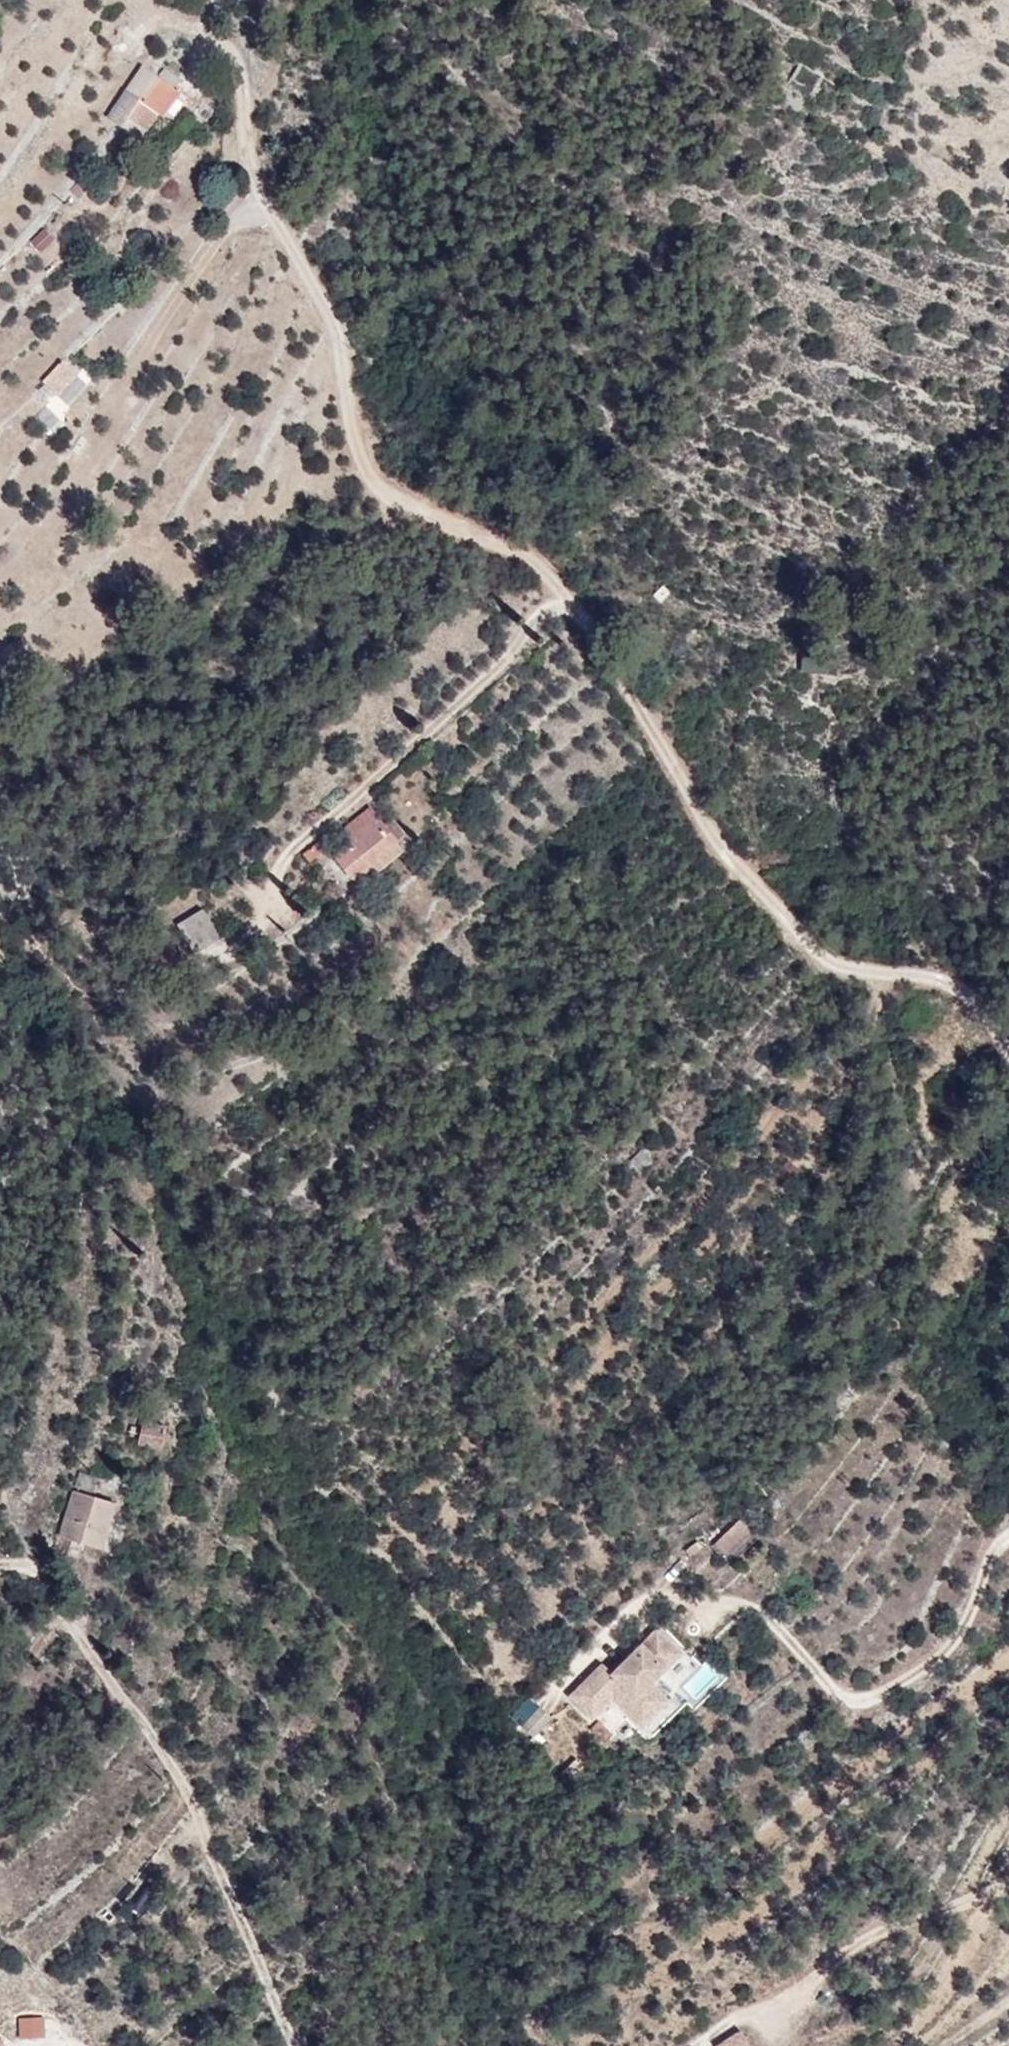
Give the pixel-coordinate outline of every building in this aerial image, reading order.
[(146,122),(165,135),(172,138),(187,116),(146,86),(113,137),(128,147),(135,137),(146,122)] [(155,151),(165,135),(146,122),(135,137),(155,151)] [(373,819),(343,844),(353,855),(335,870),(362,902),(409,862),(373,819)] [(207,920),(180,938),(197,965),(225,948),(207,920)] [(173,1440),(148,1432),(142,1455),(166,1462),(173,1440)] [(123,1520),(80,1508),(67,1552),(109,1564),(123,1520)] [(724,1555),(751,1529),(740,1518),(714,1545),(724,1555)] [(650,1683),(680,1653),(656,1629),(612,1675),(601,1665),(571,1696),(592,1718),(614,1697),(625,1686),(636,1697),(625,1708),(642,1725),(667,1700),(650,1683)] [(636,1697),(625,1686),(614,1697),(625,1708),(636,1697)] [(551,1716),(539,1706),(521,1726),(534,1736),(551,1716)] [(613,1734),(598,1720),(591,1729),(605,1743),(613,1734)] [(742,2031),(718,2045),(751,2045),(742,2031)]
